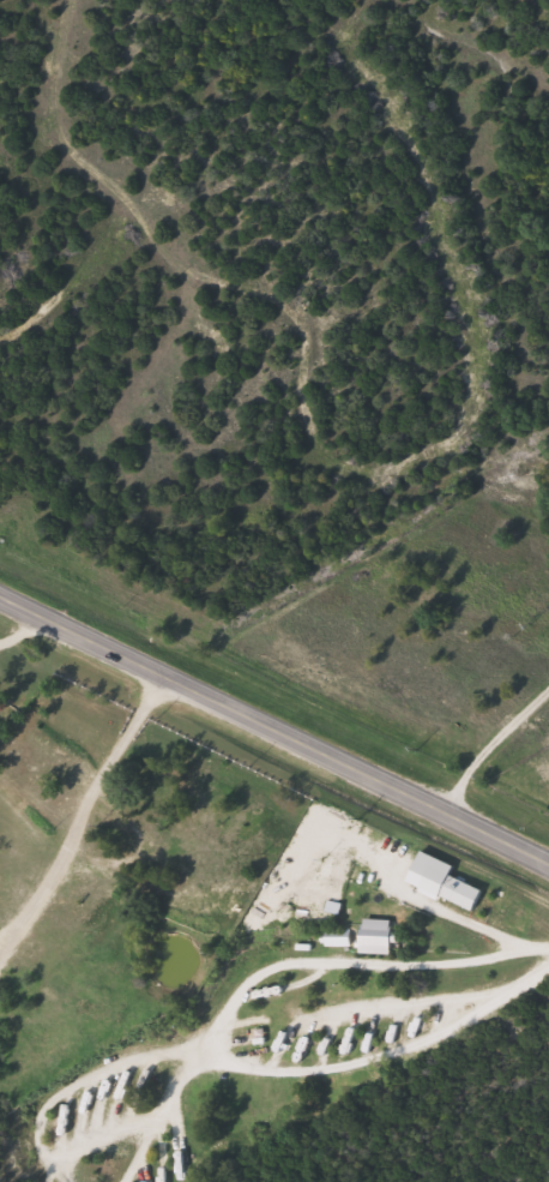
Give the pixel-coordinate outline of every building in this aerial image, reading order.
[(446,895),(456,875),(489,890),(479,911),(446,895)] [(400,955),(367,954),(368,920),(402,920),(400,955)] [(354,931),(354,947),(330,947),(330,931),(354,931)]
